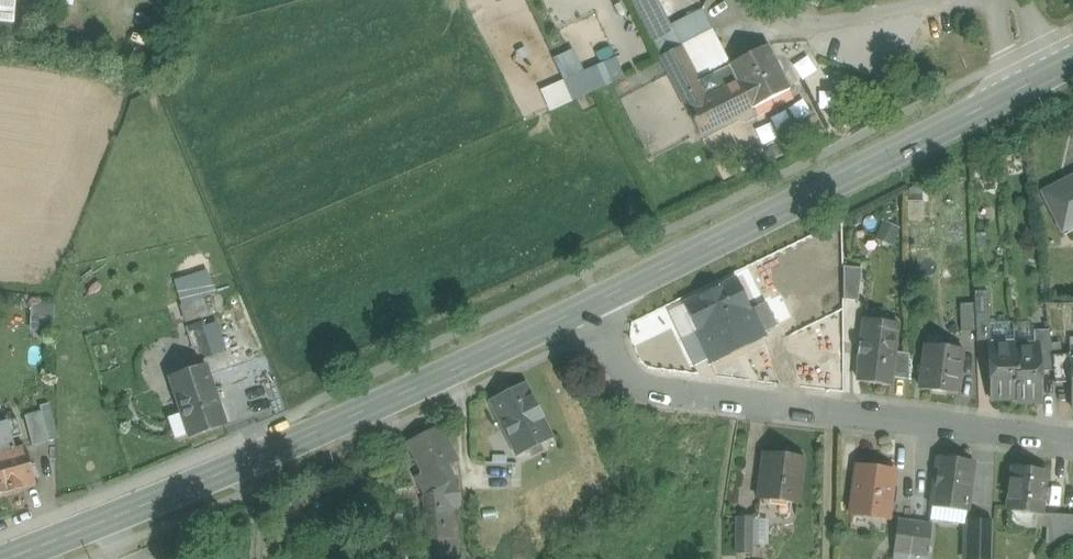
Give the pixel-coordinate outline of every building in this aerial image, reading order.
[(14,24),(15,0),(0,0),(0,23),(14,24)] [(660,61),(682,49),(672,30),(657,0),(629,0),(660,61)] [(703,14),(684,24),(694,43),(712,34),(713,34),(703,14)] [(684,24),(672,30),(682,49),(694,43),(684,24)] [(694,43),(682,49),(709,102),(739,87),(729,68),(712,34),(694,43)] [(768,48),(729,68),(739,87),(750,110),(751,111),(791,91),(768,48)] [(551,109),(627,79),(618,56),(585,69),(577,49),(556,57),(565,79),(542,89),(551,109)] [(750,110),(739,87),(709,102),(682,49),(660,61),(699,137),(750,110)] [(1046,200),(1064,235),(1072,230),(1072,186),(1046,200)] [(847,266),(847,299),(862,299),(862,266),(847,266)] [(209,281),(206,272),(175,282),(182,305),(213,295),(209,281)] [(736,282),(684,310),(715,367),(767,338),(736,282)] [(978,303),(962,303),(962,328),(989,327),(988,291),(978,291),(978,303)] [(193,308),(197,321),(210,317),(204,299),(181,307),(182,312),(193,308)] [(32,305),(32,331),(53,331),(53,304),(32,305)] [(193,308),(182,312),(187,325),(197,321),(193,308)] [(857,382),(891,386),(898,327),(864,322),(857,382)] [(212,356),(207,339),(202,326),(189,330),(199,361),(212,356)] [(207,339),(212,356),(225,352),(220,335),(207,339)] [(1015,345),(990,346),(993,399),(1016,398),(1014,349),(1015,349),(1015,345)] [(1015,349),(1014,349),(1016,398),(1016,402),(1040,401),(1038,348),(1015,349)] [(928,350),(923,392),(957,397),(963,354),(928,350)] [(205,376),(176,386),(192,436),(221,427),(205,376)] [(525,386),(488,404),(515,460),(552,442),(525,386)] [(44,416),(50,445),(58,443),(49,405),(42,407),(44,416)] [(44,416),(28,419),(34,449),(50,445),(44,416)] [(28,445),(21,418),(12,421),(18,447),(28,445)] [(9,453),(1,426),(0,426),(0,464),(9,495),(35,488),(23,449),(9,453)] [(440,430),(410,445),(427,477),(419,481),(427,496),(449,485),(446,478),(451,476),(447,468),(457,463),(440,430)] [(756,502),(800,507),(805,464),(761,459),(756,502)] [(974,466),(938,462),(933,501),(969,505),(974,466)] [(9,495),(0,464),(0,498),(9,495)] [(895,473),(858,469),(852,518),(889,522),(895,473)] [(1047,473),(1016,469),(1011,511),(1042,514),(1047,473)] [(449,485),(427,496),(424,497),(431,558),(434,558),(459,556),(454,506),(460,506),(458,484),(449,485)] [(933,510),(934,519),(962,519),(962,509),(933,510)] [(770,545),(771,517),(737,516),(737,553),(756,554),(756,545),(770,545)] [(969,558),(994,558),(994,520),(970,520),(969,558)] [(896,558),(932,558),(933,522),(898,521),(896,558)]
